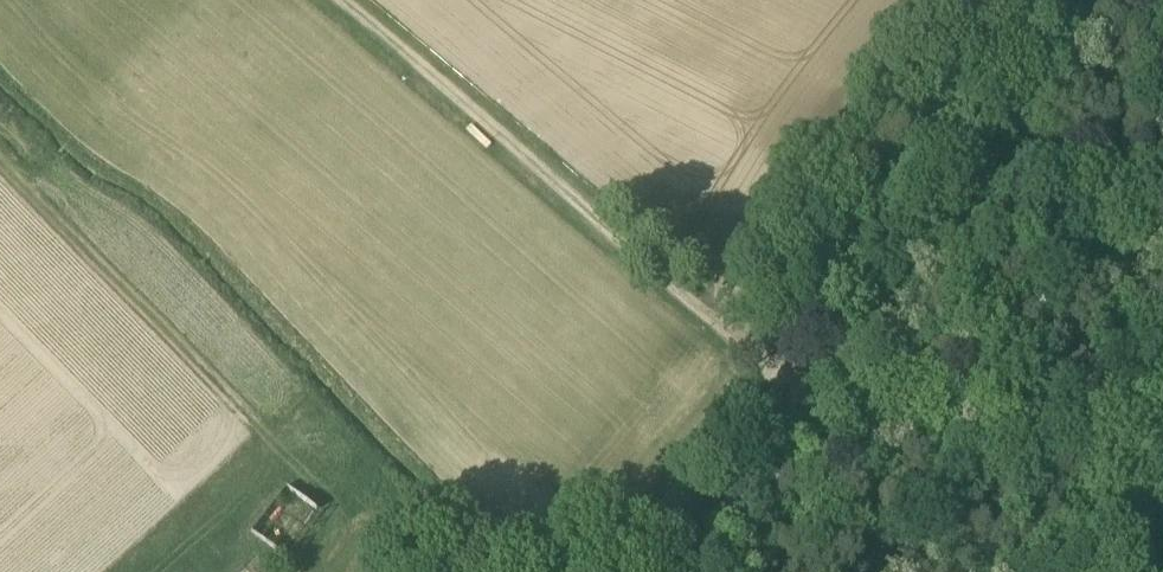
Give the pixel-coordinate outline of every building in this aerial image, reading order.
[(290,561),(325,515),(287,487),(252,532),(290,561)]
